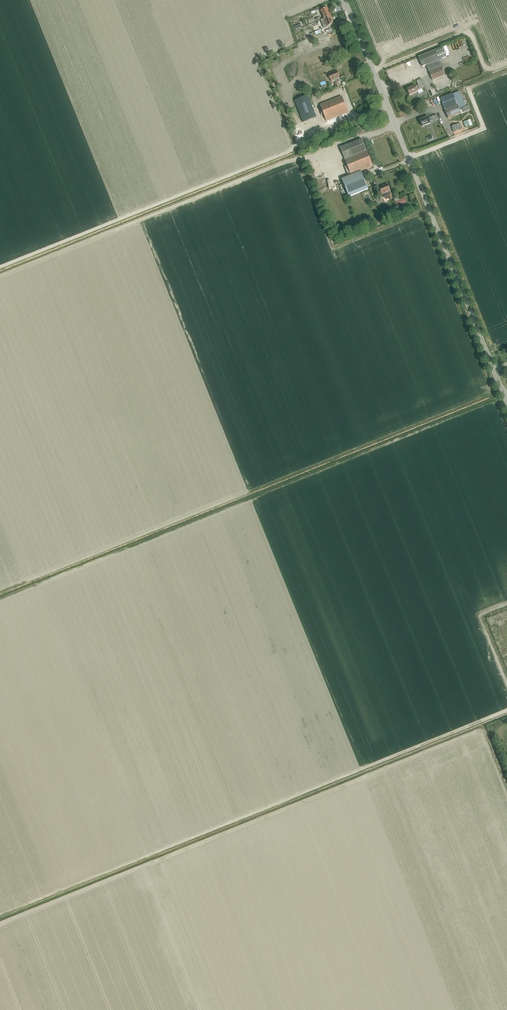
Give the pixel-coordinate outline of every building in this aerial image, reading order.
[(324,6),(319,8),(321,11),(323,16),(321,17),(322,20),(330,16),(327,8),(325,9),(324,6)] [(331,25),(334,24),(330,16),(322,20),(321,20),(326,31),(332,29),(331,25)] [(459,46),(460,53),(465,52),(466,57),(470,56),(467,42),(454,44),(454,47),(459,46)] [(439,60),(447,57),(443,47),(419,57),(422,67),(427,65),(433,80),(446,75),(439,60)] [(391,76),(404,71),(402,67),(390,71),(391,76)] [(340,82),(338,79),(340,78),(337,71),(329,74),(331,82),(334,81),(335,83),(337,87),(339,86),(338,82),(340,82)] [(417,90),(420,89),(423,88),(420,79),(417,81),(419,85),(416,86),(415,86),(407,89),(409,95),(418,92),(417,90)] [(461,114),(459,109),(466,106),(459,91),(453,94),(452,93),(440,98),(445,110),(448,119),(461,114)] [(316,117),(309,99),(308,95),(294,101),(303,122),(316,117)] [(327,121),(348,112),(342,96),(320,105),(327,121)] [(430,122),(433,120),(431,116),(428,117),(420,120),(422,127),(431,123),(430,122)] [(373,167),(367,152),(362,139),(340,148),(345,160),(351,175),(342,179),(349,197),(368,189),(361,171),(373,167)] [(327,180),(329,187),(336,185),(334,178),(327,180)] [(391,194),(390,191),(387,184),(379,187),(382,194),(387,192),(388,195),(390,199),(392,198),(391,194)]
